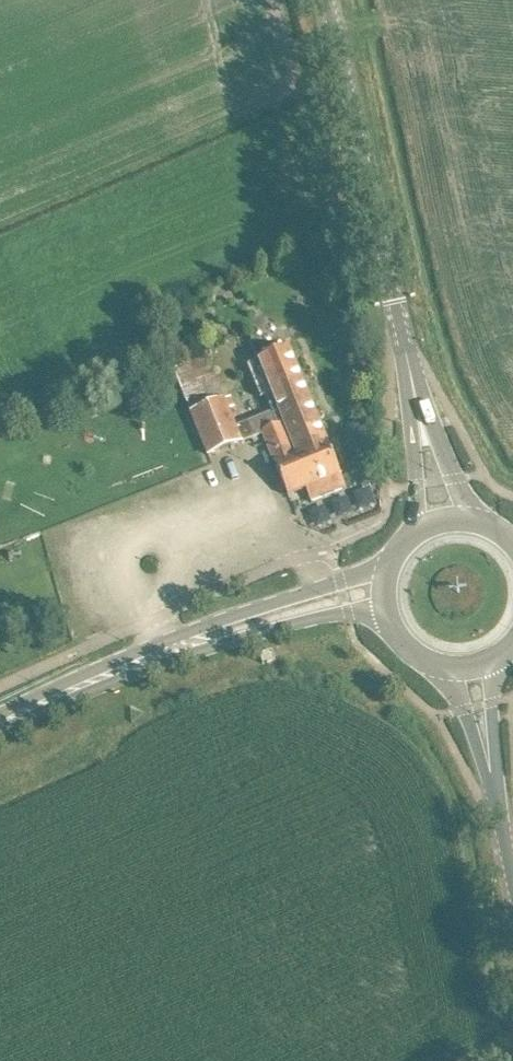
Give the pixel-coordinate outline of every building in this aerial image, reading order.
[(322,428),(303,381),(289,348),(248,366),(260,395),(266,393),(274,414),(252,423),(257,437),(264,434),(289,497),(306,489),(312,503),(347,489),(326,440),(323,441),(318,429),(322,428)] [(190,403),(223,391),(211,358),(178,370),(190,403)] [(239,443),(222,399),(189,412),(206,456),(239,443)] [(274,653),(273,651),(260,654),(263,664),(276,660),(275,658),(274,653)]
